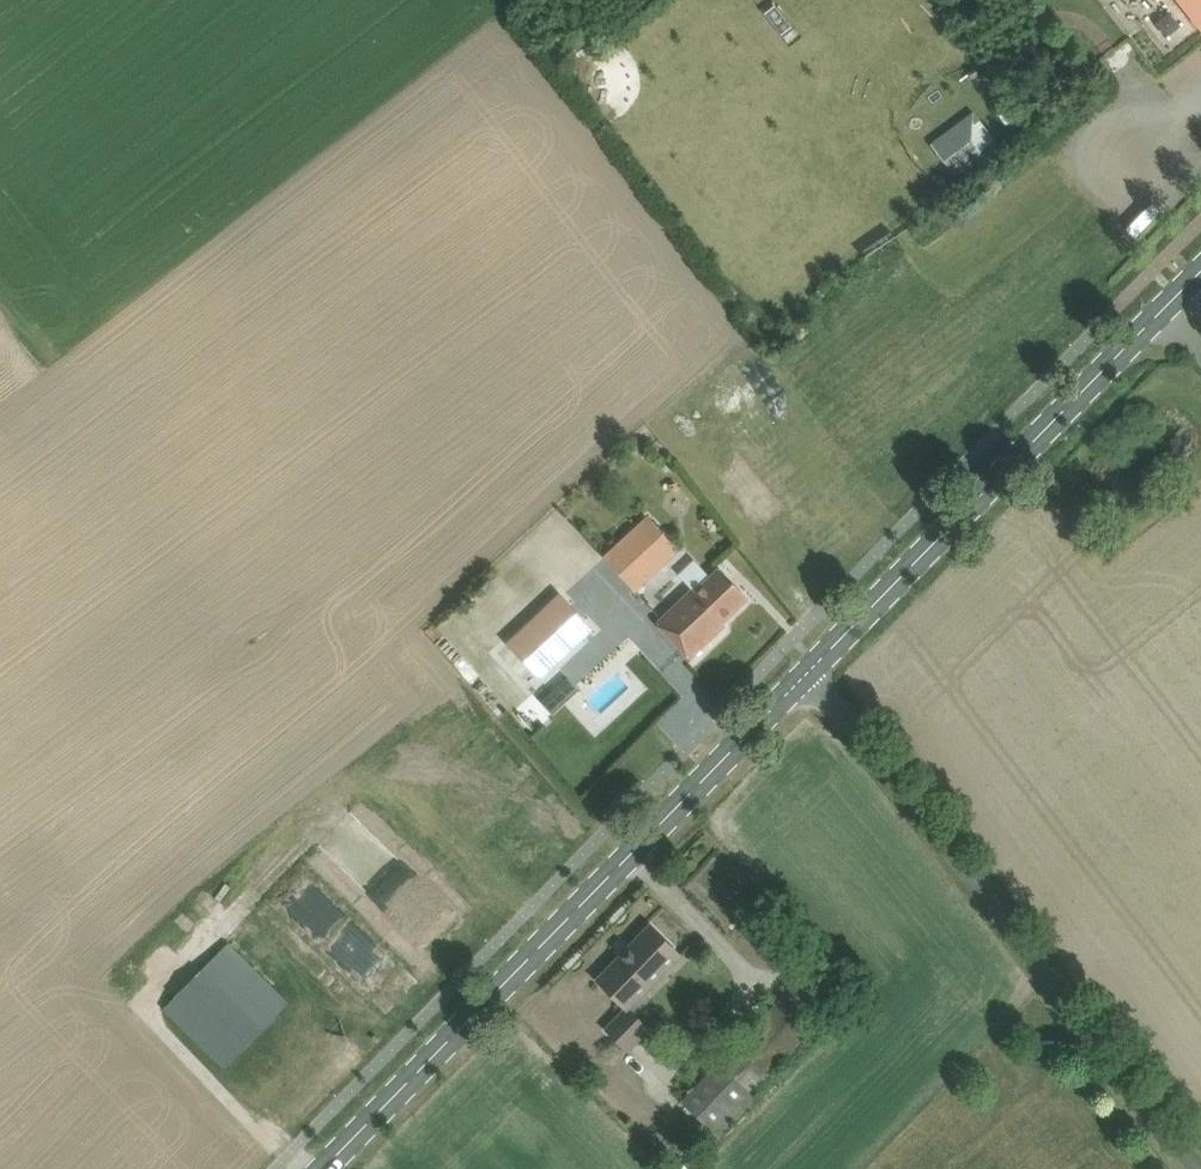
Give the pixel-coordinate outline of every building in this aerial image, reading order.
[(1200,26),(1200,0),(1180,0),(1200,26)] [(929,137),(947,168),(995,141),(977,110),(929,137)] [(607,556),(638,590),(682,549),(651,515),(607,556)] [(723,622),(749,597),(720,568),(695,592),(692,590),(658,623),(690,657),(725,624),(723,622)] [(560,595),(508,642),(539,677),(592,629),(560,595)] [(599,979),(628,1008),(607,1030),(631,1054),(655,1029),(631,1006),(681,954),(669,942),(651,925),(599,979)] [(165,1009),(226,1068),(290,1003),(229,943),(165,1009)] [(684,1103),(723,1141),(763,1099),(757,1094),(823,1026),(788,993),(684,1103)]
